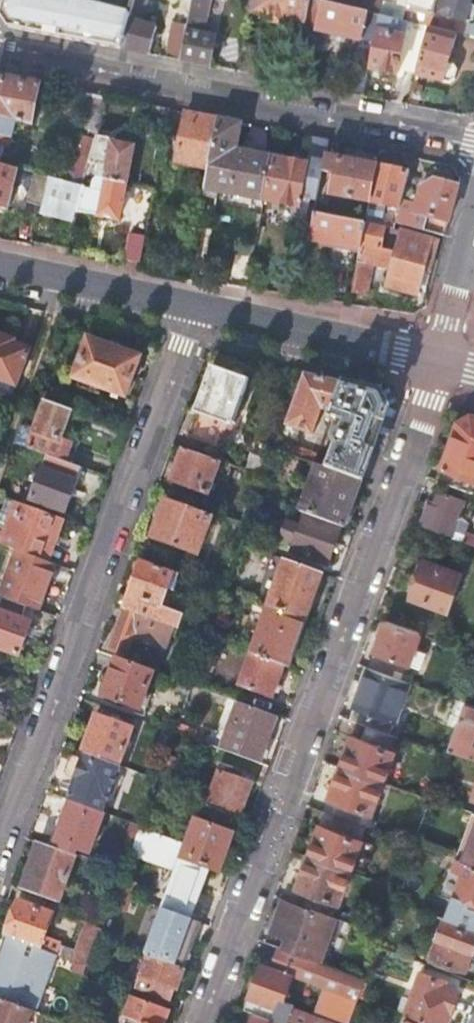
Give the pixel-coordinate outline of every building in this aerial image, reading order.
[(1,13),(10,26),(122,48),(131,14),(79,0),(5,0),(1,13)] [(122,48),(151,54),(157,26),(141,21),(147,0),(135,0),(131,14),(122,48)] [(192,0),(181,0),(166,57),(181,59),(192,0)] [(181,59),(211,65),(216,34),(203,32),(209,0),(192,0),(181,59)] [(313,0),(253,0),(251,9),(273,15),(284,17),(282,23),(307,29),(308,24),(313,0)] [(370,13),(316,0),(313,0),(308,24),(317,27),(362,39),(365,39),(370,13)] [(385,0),(316,0),(370,13),(381,16),(385,0)] [(381,16),(430,27),(458,34),(464,35),(473,15),(473,6),(471,2),(471,0),(385,0),(381,16)] [(376,42),(381,16),(370,13),(365,39),(376,42)] [(284,17),(273,15),(272,21),(282,23),(284,17)] [(430,27),(381,16),(376,42),(374,50),(371,67),(398,73),(399,68),(417,73),(430,27)] [(450,64),(458,34),(430,27),(417,73),(417,75),(450,83),(456,79),(459,66),(450,64)] [(374,50),(376,42),(365,39),(362,39),(360,47),(374,50)] [(258,46),(244,43),(238,71),(253,74),(258,46)] [(371,67),(374,50),(360,47),(355,72),(369,75),(371,67)] [(350,92),(364,95),(369,75),(355,72),(350,92)] [(41,83),(0,75),(0,152),(2,145),(11,147),(17,122),(33,126),(41,83)] [(97,136),(108,96),(88,92),(78,134),(97,139),(97,136)] [(219,118),(185,111),(175,162),(209,169),(214,144),(219,118)] [(87,175),(97,139),(78,134),(65,179),(84,184),(87,175)] [(108,138),(97,136),(97,139),(87,175),(127,182),(133,145),(113,141),(107,140),(108,138)] [(330,139),(313,136),(308,163),(308,164),(325,167),(327,154),(330,139)] [(214,144),(209,169),(205,187),(265,199),(273,156),(214,144)] [(369,201),(376,163),(327,154),(325,167),(324,170),(329,171),(326,189),(332,190),(332,194),(369,201)] [(273,156),(265,199),(300,206),(308,164),(308,163),(273,156)] [(0,162),(0,207),(9,209),(19,167),(0,162)] [(403,199),(411,170),(376,163),(369,201),(401,207),(403,199)] [(44,197),(50,177),(34,173),(26,202),(42,206),(44,197)] [(84,184),(65,179),(50,175),(50,177),(44,197),(78,206),(84,184)] [(152,198),(154,187),(127,182),(87,175),(84,184),(78,206),(77,211),(119,219),(125,190),(152,198)] [(446,235),(460,184),(435,177),(422,187),(418,203),(403,199),(401,207),(397,222),(446,235)] [(329,203),(318,200),(316,213),(327,215),(329,203)] [(360,249),(364,223),(327,215),(316,213),(311,238),(360,249)] [(385,227),(365,223),(364,223),(360,249),(352,291),(366,294),(373,264),(391,266),(386,285),(418,294),(427,262),(433,263),(438,240),(401,230),(395,251),(381,249),(385,227)] [(140,261),(145,235),(129,232),(125,258),(140,261)] [(16,386),(28,349),(0,337),(0,381),(16,386)] [(113,392),(120,395),(125,397),(139,358),(86,339),(73,378),(80,381),(78,387),(98,394),(100,388),(113,392)] [(213,368),(195,415),(228,426),(233,428),(249,381),(213,368)] [(332,413),(343,384),(325,379),(305,374),(285,427),(312,436),(321,410),(332,413)] [(0,381),(0,390),(13,395),(16,386),(0,381)] [(388,408),(381,393),(343,384),(332,413),(330,419),(340,423),(331,439),(334,445),(326,468),(361,481),(388,408)] [(117,401),(120,395),(113,392),(110,398),(117,401)] [(35,431),(19,426),(13,443),(47,455),(64,462),(70,444),(61,441),(71,410),(45,401),(35,431)] [(470,414),(458,421),(438,480),(473,493),(473,415),(470,414)] [(228,426),(195,415),(186,438),(219,450),(228,426)] [(314,465),(317,456),(292,447),(294,442),(281,437),(276,450),(276,451),(314,465)] [(276,451),(276,450),(256,444),(253,457),(272,463),(276,451)] [(208,495),(219,464),(183,451),(171,482),(208,495)] [(66,514),(81,468),(64,462),(47,455),(30,501),(66,514)] [(250,455),(245,472),(266,479),(272,463),(253,457),(250,455)] [(344,528),(361,481),(326,468),(317,465),(299,512),(344,528)] [(427,503),(422,518),(420,523),(452,535),(459,514),(464,501),(438,491),(433,505),(427,503)] [(16,502),(6,499),(0,517),(0,524),(7,526),(16,502)] [(1,545),(21,552),(47,562),(63,519),(16,502),(7,526),(1,545)] [(203,558),(216,521),(165,502),(152,540),(203,558)] [(422,518),(414,514),(411,523),(419,526),(420,523),(422,518)] [(468,521),(459,514),(452,535),(451,538),(461,541),(465,531),(468,521)] [(326,566),(340,530),(303,517),(299,528),(284,522),(277,538),(293,544),(290,553),(326,566)] [(473,546),(473,534),(465,531),(461,541),(473,546)] [(36,611),(37,611),(54,564),(47,562),(21,552),(4,599),(36,611)] [(448,611),(462,573),(425,559),(411,597),(448,611)] [(306,621),(323,574),(285,560),(268,607),(306,621)] [(182,576),(141,561),(124,608),(176,627),(180,629),(184,616),(164,608),(175,581),(179,583),(182,576)] [(36,611),(4,599),(0,610),(0,611),(0,649),(19,656),(36,611)] [(289,667),(306,621),(268,607),(251,654),(284,666),(289,667)] [(176,627),(124,608),(109,650),(128,656),(135,636),(169,648),(176,627)] [(421,633),(387,621),(369,668),(405,681),(410,664),(414,652),(421,633)] [(420,654),(414,652),(410,664),(416,665),(420,654)] [(272,698),(284,666),(251,654),(239,686),(272,698)] [(154,672),(116,658),(103,696),(140,709),(154,672)] [(211,672),(215,662),(205,658),(201,668),(211,672)] [(405,681),(369,668),(351,719),(365,724),(391,734),(409,682),(405,681)] [(259,763),(275,716),(237,702),(221,750),(259,763)] [(473,738),(473,706),(465,703),(447,750),(473,759),(473,748),(471,747),(473,738)] [(101,710),(99,716),(117,722),(119,717),(101,710)] [(95,715),(83,752),(86,754),(120,766),(133,728),(117,722),(99,716),(95,715)] [(177,724),(174,733),(193,740),(196,731),(177,724)] [(398,736),(391,734),(365,724),(360,737),(351,734),(339,766),(382,781),(398,736)] [(206,734),(196,731),(193,740),(203,743),(206,734)] [(76,779),(69,801),(104,813),(120,766),(86,754),(84,760),(72,757),(67,774),(76,779)] [(206,808),(238,820),(251,785),(239,780),(241,773),(221,765),(206,808)] [(366,826),(382,781),(339,766),(323,810),(332,814),(366,826)] [(104,813),(69,801),(62,822),(57,820),(48,846),(74,856),(76,849),(90,854),(104,813)] [(473,866),(473,813),(473,812),(457,859),(473,866)] [(361,839),(366,826),(332,814),(328,826),(318,823),(306,855),(350,870),(351,866),(361,839)] [(221,873),(236,830),(194,815),(184,843),(178,858),(210,869),(221,873)] [(184,843),(140,827),(130,855),(174,871),(178,858),(184,843)] [(361,839),(351,866),(363,870),(373,843),(361,839)] [(48,846),(39,843),(22,890),(58,903),(74,856),(48,846)] [(316,908),(334,915),(350,870),(306,855),(295,886),(305,890),(300,903),(316,908)] [(210,869),(178,858),(174,871),(160,908),(192,919),(210,869)] [(447,918),(473,928),(473,866),(457,859),(454,867),(463,871),(447,918)] [(128,874),(123,873),(116,892),(131,897),(136,883),(126,879),(128,874)] [(397,890),(394,899),(402,901),(405,893),(397,890)] [(125,911),(131,897),(116,892),(111,906),(125,911)] [(4,936),(40,949),(45,936),(54,911),(16,897),(2,935),(4,936)] [(320,961),(335,915),(334,915),(316,908),(315,912),(285,901),(274,930),(289,936),(285,948),(320,961)] [(187,969),(203,923),(192,919),(160,908),(144,953),(146,954),(187,969)] [(444,920),(445,917),(435,913),(424,943),(434,947),(444,920)] [(444,920),(434,947),(429,958),(461,969),(466,955),(468,948),(473,950),(473,949),(473,930),(444,920)] [(74,950),(71,960),(89,967),(103,929),(85,922),(74,950)] [(36,1012),(57,955),(40,949),(4,936),(0,948),(0,999),(31,1010),(36,1012)] [(62,942),(45,936),(40,949),(57,955),(61,945),(62,942)] [(74,950),(61,945),(57,955),(71,960),(74,950)] [(243,1009),(254,1013),(283,1022),(348,1022),(365,977),(338,967),(324,962),(320,961),(285,948),(278,946),(271,965),(262,962),(248,997),(243,1009)] [(324,962),(338,967),(343,952),(329,947),(324,962)] [(187,969),(146,954),(138,976),(139,976),(132,997),(160,1007),(161,1007),(164,999),(171,1001),(175,989),(179,991),(187,969)] [(466,955),(461,969),(466,970),(471,957),(466,955)] [(430,1022),(447,1022),(458,992),(434,984),(436,978),(420,973),(406,1014),(430,1022)] [(132,997),(126,1016),(123,1022),(164,1022),(169,1010),(161,1007),(160,1007),(132,997)] [(31,1010),(0,999),(0,1022),(26,1022),(31,1010)] [(254,1013),(250,1022),(283,1022),(254,1013)]
